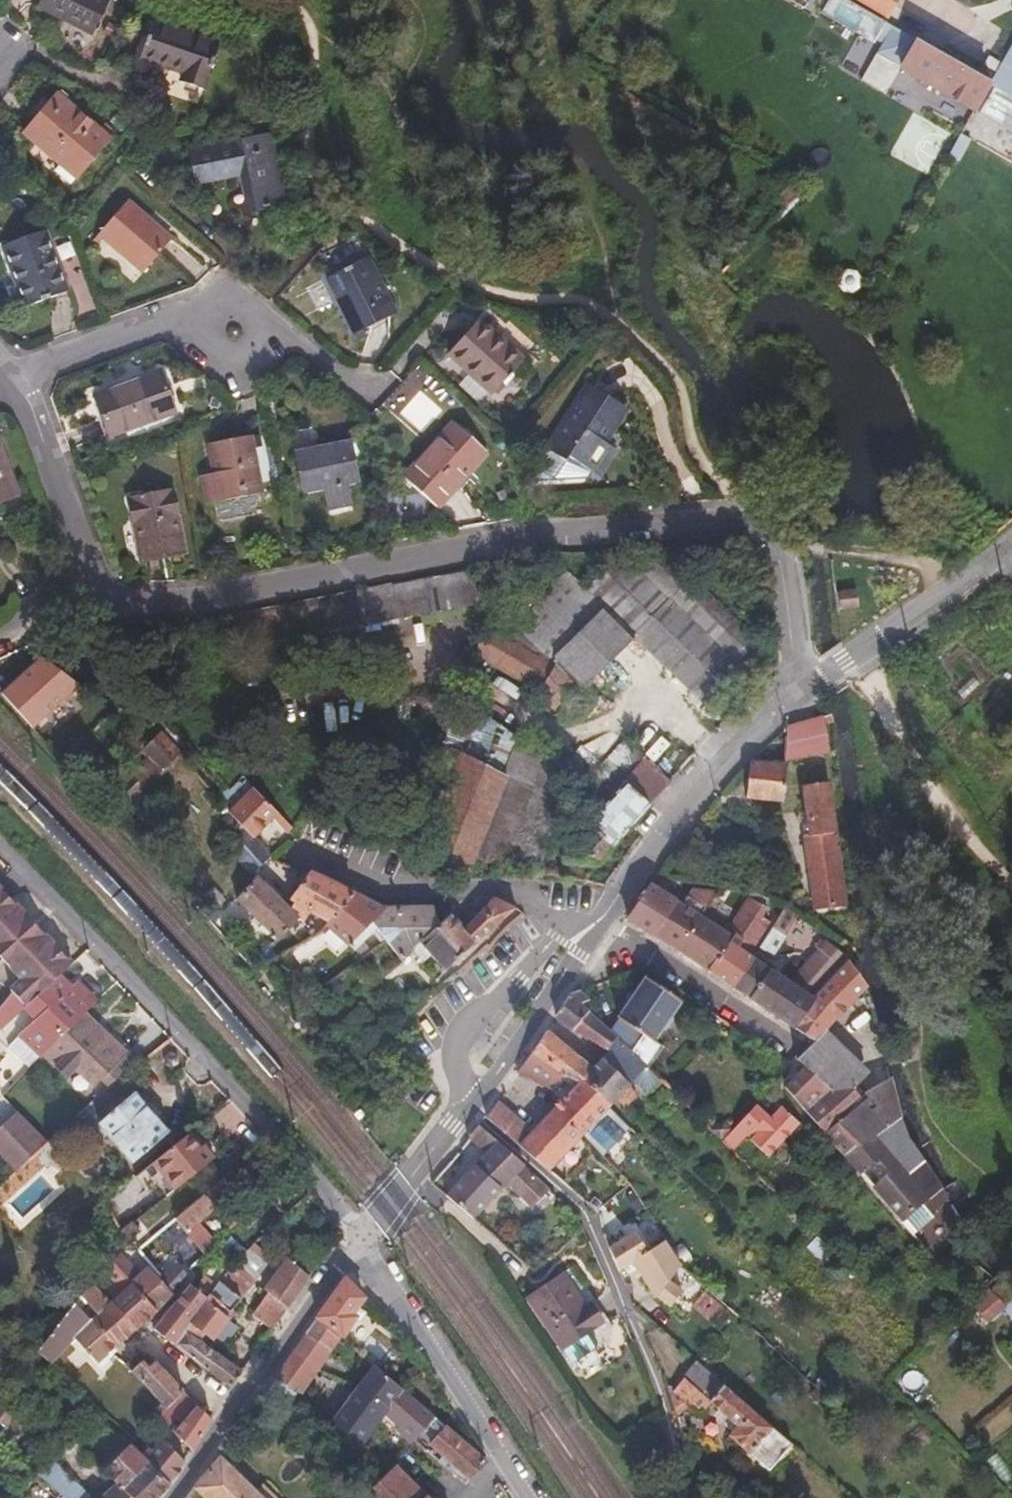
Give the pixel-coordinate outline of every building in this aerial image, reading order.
[(37,3),(93,30),(107,0),(39,0),(37,3)] [(897,59),(896,61),(970,103),(991,65),(980,59),(974,68),(871,10),(875,2),(872,0),(818,0),(816,3),(870,34),(876,26),(881,29),(873,44),(897,59)] [(162,22),(148,56),(165,64),(167,58),(180,30),(162,22)] [(180,30),(167,58),(165,64),(189,75),(186,83),(207,91),(224,49),(180,30)] [(1011,127),(1011,89),(1011,90),(992,78),(976,106),(1011,127)] [(46,100),(53,106),(61,97),(54,91),(46,100)] [(84,165),(108,136),(61,97),(53,106),(46,100),(40,97),(33,105),(38,111),(23,128),(60,158),(66,152),(84,165)] [(267,135),(193,150),(199,180),(243,172),(249,202),(242,204),(243,213),(281,205),(267,135)] [(66,152),(60,158),(77,173),(84,165),(66,152)] [(793,177),(775,195),(785,205),(803,186),(793,177)] [(126,196),(97,229),(141,265),(169,231),(126,196)] [(757,223),(762,228),(769,221),(764,216),(757,223)] [(43,230),(3,245),(24,303),(64,290),(43,230)] [(736,246),(729,252),(733,257),(741,250),(736,246)] [(365,255),(327,274),(354,328),(392,309),(365,255)] [(522,359),(476,320),(449,352),(496,391),(522,359)] [(159,370),(94,393),(108,432),(173,408),(159,370)] [(621,406),(587,384),(545,449),(564,461),(566,456),(589,470),(605,444),(600,440),(621,406)] [(481,453),(452,425),(400,477),(430,506),(481,453)] [(210,495),(258,487),(248,434),(206,440),(211,468),(206,469),(210,495)] [(346,436),(288,447),(299,492),(320,487),(323,506),(347,501),(344,482),(356,479),(346,436)] [(614,450),(605,444),(589,470),(598,476),(614,450)] [(15,502),(23,499),(3,445),(0,446),(0,511),(17,505),(15,502)] [(210,495),(206,469),(198,471),(203,497),(210,495)] [(166,488),(127,495),(138,557),(177,550),(166,488)] [(644,575),(671,600),(693,578),(666,552),(644,575)] [(554,564),(493,630),(547,663),(603,607),(636,636),(702,698),(757,639),(693,578),(671,600),(644,575),(620,553),(583,589),(554,564)] [(237,611),(249,674),(368,652),(362,621),(477,598),(471,567),(355,587),(237,611)] [(841,593),(843,605),(856,603),(858,602),(856,590),(841,593)] [(603,607),(547,663),(493,630),(489,627),(474,649),(531,684),(568,716),(589,695),(585,689),(636,636),(603,607)] [(456,702),(415,821),(434,830),(424,860),(465,878),(478,846),(500,783),(519,735),(484,711),(456,702)] [(794,717),(729,768),(729,785),(772,789),(779,751),(795,752),(794,717)] [(138,751),(157,773),(177,755),(157,734),(138,751)] [(500,783),(478,846),(516,860),(529,864),(570,757),(519,735),(500,783)] [(625,744),(574,799),(583,808),(597,794),(607,802),(644,762),(625,744)] [(132,756),(121,767),(141,788),(152,778),(132,756)] [(644,762),(607,802),(597,794),(583,808),(581,810),(591,819),(584,826),(591,832),(585,838),(578,846),(571,853),(567,858),(571,860),(593,863),(667,782),(644,762)] [(801,774),(784,775),(796,860),(812,860),(801,774)] [(230,812),(246,829),(253,837),(272,819),(286,834),(291,829),(253,791),(230,812)] [(754,814),(738,814),(736,836),(754,837),(754,814)] [(584,826),(579,831),(585,838),(591,832),(584,826)] [(235,853),(252,872),(270,856),(253,837),(246,829),(236,838),(242,846),(235,853)] [(571,853),(578,846),(573,840),(566,847),(571,853)] [(308,872),(291,897),(294,901),(291,908),(301,917),(306,921),(314,912),(333,923),(352,893),(308,872)] [(237,901),(279,939),(301,917),(291,908),(294,901),(291,897),(286,903),(258,878),(237,901)] [(648,882),(626,918),(674,949),(712,892),(689,888),(679,903),(661,891),(665,886),(648,882)] [(4,960),(0,970),(0,979),(15,995),(16,994),(30,1010),(50,990),(63,977),(74,965),(0,885),(0,956),(4,960)] [(712,892),(674,949),(699,965),(708,970),(714,961),(732,937),(724,930),(722,933),(701,919),(718,893),(712,892)] [(331,927),(359,951),(376,934),(403,961),(422,944),(441,925),(435,910),(388,907),(383,909),(352,893),(333,923),(331,927)] [(732,937),(714,961),(708,970),(734,987),(753,955),(749,951),(770,920),(767,917),(774,907),(765,900),(762,903),(747,896),(724,930),(732,937)] [(494,897),(473,918),(461,928),(477,946),(517,910),(494,897)] [(435,910),(441,925),(451,917),(448,910),(435,910)] [(753,955),(734,987),(791,1024),(812,996),(830,977),(846,957),(781,912),(759,945),(778,957),(785,948),(778,944),(784,934),(801,945),(811,946),(815,942),(820,946),(791,981),(753,955)] [(441,925),(422,944),(448,972),(477,946),(461,928),(451,917),(441,925)] [(812,996),(791,1024),(812,1038),(827,1024),(866,987),(848,956),(846,957),(830,977),(812,996)] [(518,1071),(552,1090),(566,1073),(569,1075),(579,1083),(568,1095),(533,1134),(498,1104),(488,1119),(547,1171),(617,1097),(630,1110),(638,1101),(635,1097),(636,1094),(626,1085),(646,1065),(651,1069),(663,1049),(654,1039),(664,1025),(668,1028),(674,1018),(671,1015),(681,999),(646,976),(609,1029),(585,1005),(593,1000),(583,988),(570,993),(554,1017),(607,1051),(591,1066),(546,1030),(518,1071)] [(50,990),(30,1010),(29,1011),(40,1023),(22,1042),(41,1063),(61,1043),(58,1039),(84,1013),(88,1015),(98,1005),(79,984),(74,989),(63,977),(50,990)] [(0,1013),(0,1030),(4,1034),(29,1011),(30,1010),(16,994),(15,995),(0,1013)] [(84,1013),(58,1039),(61,1043),(41,1063),(43,1064),(48,1060),(57,1069),(74,1055),(101,1086),(105,1083),(112,1090),(123,1080),(141,1064),(133,1056),(125,1063),(107,1043),(110,1040),(88,1015),(84,1013)] [(812,1038),(796,1054),(803,1063),(826,1088),(819,1095),(805,1109),(825,1132),(863,1097),(859,1092),(857,1090),(872,1075),(827,1024),(812,1038)] [(803,1063),(784,1085),(805,1109),(819,1095),(826,1088),(803,1063)] [(569,1075),(558,1087),(568,1095),(579,1083),(569,1075)] [(863,1097),(825,1132),(874,1188),(931,1255),(961,1228),(941,1186),(909,1134),(897,1105),(889,1076),(865,1098),(863,1097)] [(86,1114),(132,1165),(168,1132),(123,1080),(112,1090),(86,1114)] [(770,1116),(753,1138),(773,1156),(801,1119),(777,1099),(772,1107),(775,1109),(770,1116)] [(755,1105),(724,1140),(737,1152),(750,1137),(753,1138),(770,1116),(755,1105)] [(16,1112),(0,1127),(0,1156),(15,1171),(46,1143),(16,1112)] [(485,1155),(447,1199),(498,1240),(502,1235),(480,1216),(507,1184),(521,1196),(536,1179),(523,1168),(524,1165),(480,1125),(469,1140),(485,1155)] [(154,1160),(165,1175),(156,1183),(165,1196),(194,1172),(183,1159),(200,1144),(190,1131),(154,1160)] [(183,1159),(194,1172),(201,1167),(207,1161),(200,1151),(204,1148),(206,1147),(203,1143),(200,1144),(183,1159)] [(213,1156),(206,1147),(204,1148),(200,1151),(207,1161),(212,1158),(213,1156)] [(207,1161),(201,1167),(211,1180),(222,1172),(212,1158),(207,1161)] [(145,1168),(156,1183),(165,1175),(154,1160),(145,1168)] [(205,1195),(217,1209),(236,1195),(225,1179),(205,1195)] [(536,1179),(521,1196),(534,1208),(549,1191),(536,1179)] [(205,1195),(176,1218),(186,1233),(217,1209),(205,1195)] [(131,1217),(119,1227),(125,1238),(139,1228),(131,1217)] [(160,1231),(171,1244),(176,1241),(186,1233),(176,1218),(160,1231)] [(669,1281),(683,1266),(680,1264),(664,1242),(648,1254),(634,1234),(610,1252),(620,1274),(633,1264),(655,1295),(670,1309),(684,1295),(669,1281)] [(149,1240),(138,1248),(149,1262),(155,1258),(159,1254),(149,1240)] [(171,1244),(177,1251),(182,1248),(176,1241),(171,1244)] [(250,1250),(262,1260),(267,1254),(256,1244),(250,1250)] [(177,1251),(191,1268),(198,1261),(187,1249),(185,1251),(182,1248),(177,1251)] [(248,1290),(255,1282),(268,1265),(262,1260),(250,1250),(230,1273),(216,1288),(209,1282),(212,1278),(206,1272),(194,1287),(190,1283),(153,1330),(230,1388),(242,1369),(241,1367),(226,1356),(224,1357),(193,1334),(198,1328),(214,1340),(236,1313),(233,1309),(245,1294),(241,1291),(245,1286),(248,1290)] [(109,1257),(91,1280),(75,1301),(37,1349),(49,1361),(73,1336),(96,1363),(171,1297),(147,1268),(139,1274),(124,1256),(115,1263),(109,1257)] [(277,1274),(264,1289),(271,1294),(284,1305),(286,1306),(309,1276),(286,1257),(274,1271),(277,1274)] [(155,1258),(149,1262),(151,1265),(154,1268),(159,1264),(155,1258)] [(163,1279),(173,1291),(187,1273),(177,1262),(163,1279)] [(222,1266),(212,1278),(209,1282),(216,1288),(230,1273),(222,1266)] [(527,1297),(561,1346),(587,1328),(599,1321),(586,1301),(580,1305),(559,1274),(527,1297)] [(316,1370),(340,1335),(343,1337),(358,1316),(355,1312),(366,1298),(346,1277),(292,1353),(316,1370)] [(691,1305),(722,1333),(727,1328),(721,1322),(724,1319),(723,1309),(703,1291),(691,1305)] [(271,1294),(254,1315),(267,1326),(284,1305),(271,1294)] [(586,1301),(599,1321),(606,1316),(593,1297),(586,1301)] [(587,1328),(561,1346),(571,1361),(594,1345),(595,1339),(587,1328)] [(697,1362),(674,1341),(659,1364),(668,1390),(680,1378),(683,1380),(697,1362)] [(135,1353),(132,1356),(124,1365),(164,1405),(151,1420),(163,1430),(172,1420),(177,1425),(172,1431),(191,1449),(210,1418),(148,1356),(143,1360),(135,1353)] [(275,1378),(264,1395),(283,1409),(296,1392),(299,1394),(303,1389),(316,1370),(292,1353),(275,1378)] [(683,1380),(736,1428),(730,1436),(748,1452),(764,1434),(773,1442),(780,1434),(697,1362),(683,1380)] [(375,1365),(329,1426),(375,1475),(387,1460),(365,1435),(383,1413),(414,1440),(433,1416),(375,1365)] [(299,1394),(311,1407),(315,1402),(303,1389),(299,1394)] [(3,1426),(7,1429),(20,1410),(6,1394),(0,1403),(0,1423),(3,1426)] [(414,1440),(427,1452),(430,1449),(449,1465),(447,1468),(464,1482),(483,1460),(433,1416),(414,1440)] [(764,1434),(748,1452),(769,1470),(793,1446),(780,1434),(773,1442),(764,1434)] [(170,1484),(185,1462),(163,1440),(147,1456),(143,1452),(138,1456),(128,1447),(104,1474),(117,1486),(104,1497),(157,1497),(170,1484)] [(32,1475),(43,1484),(50,1477),(70,1495),(71,1495),(86,1479),(53,1450),(32,1475)] [(208,1497),(267,1497),(221,1453),(195,1485),(208,1497)] [(377,1497),(426,1497),(397,1469),(384,1485),(375,1496),(377,1497)] [(375,1475),(365,1487),(375,1496),(384,1485),(375,1475)] [(58,1497),(59,1497),(67,1497),(70,1495),(50,1477),(43,1484),(58,1497)]
